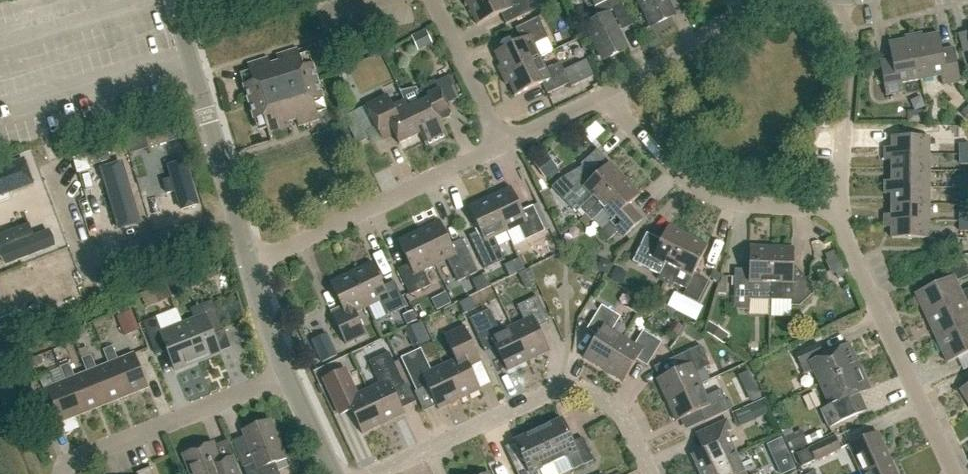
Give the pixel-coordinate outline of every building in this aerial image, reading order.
[(466,5),(476,25),(500,14),(505,25),(538,9),(534,0),(476,0),(466,5)] [(619,0),(589,0),(598,18),(586,24),(603,61),(625,50),(607,14),(622,7),(619,0)] [(651,27),(673,16),(665,0),(639,0),(651,27)] [(497,68),(501,76),(539,58),(534,46),(547,39),(537,18),(514,29),(520,40),(494,53),(500,66),(497,68)] [(432,45),(426,30),(411,36),(418,51),(432,45)] [(939,34),(914,38),(921,80),(941,76),(942,86),(960,82),(954,48),(942,50),(939,34)] [(902,84),(921,80),(914,38),(888,43),(891,60),(880,62),(886,96),(904,93),(902,84)] [(299,56),(297,50),(247,65),(249,72),(240,74),(243,86),(254,121),(257,131),(266,128),(269,136),(319,120),(317,113),(326,110),(308,53),(299,56)] [(539,58),(501,76),(505,85),(508,84),(514,97),(542,84),(547,95),(569,84),(571,88),(594,77),(586,60),(563,71),(560,63),(546,70),(539,58)] [(415,89),(399,92),(403,100),(407,108),(419,135),(423,143),(445,133),(440,122),(447,118),(449,114),(434,83),(416,92),(415,89)] [(419,135),(407,108),(403,100),(391,106),(387,97),(355,111),(366,133),(376,128),(382,140),(393,135),(398,145),(419,135)] [(585,134),(595,144),(608,131),(598,121),(585,134)] [(168,142),(165,131),(144,137),(147,148),(168,142)] [(884,154),(929,154),(929,137),(892,137),(892,148),(884,148),(884,154)] [(959,145),(960,155),(967,155),(967,145),(959,145)] [(183,146),(152,155),(169,212),(200,203),(183,146)] [(107,148),(86,155),(89,166),(110,159),(107,148)] [(892,171),(929,171),(929,154),(884,154),(884,161),(892,161),(892,171)] [(960,155),(960,165),(967,164),(967,155),(960,155)] [(580,220),(624,180),(610,163),(592,179),(582,168),(560,181),(551,188),(565,203),(573,196),(575,198),(584,190),(591,198),(579,209),(584,216),(580,220)] [(122,169),(94,177),(108,225),(125,220),(118,198),(129,195),(122,169)] [(929,188),(929,171),(892,171),(892,182),(884,182),(884,188),(929,188)] [(30,195),(22,173),(0,181),(0,206),(30,195)] [(967,188),(967,178),(959,178),(959,188),(967,188)] [(580,220),(586,227),(603,211),(612,221),(598,234),(606,242),(618,231),(624,238),(642,221),(628,206),(639,196),(624,180),(580,220)] [(892,205),(929,205),(929,188),(884,188),(884,195),(892,195),(892,205)] [(959,188),(959,198),(967,198),(967,188),(959,188)] [(489,199),(506,234),(519,227),(526,242),(545,233),(532,207),(521,212),(510,189),(489,199)] [(493,239),(506,234),(489,199),(468,209),(479,233),(468,238),(484,271),(504,261),(493,239)] [(884,222),(929,222),(929,205),(892,205),(892,215),(884,215),(884,222)] [(123,212),(128,225),(145,218),(139,206),(123,212)] [(959,212),(959,222),(967,222),(967,212),(959,212)] [(0,238),(0,273),(68,246),(56,216),(0,238)] [(418,232),(434,267),(446,262),(456,284),(477,274),(461,241),(451,245),(440,222),(418,232)] [(929,239),(929,222),(884,222),(884,228),(891,228),(891,239),(929,239)] [(959,222),(960,232),(967,232),(967,222),(959,222)] [(656,279),(664,283),(688,236),(667,226),(660,241),(646,234),(632,262),(658,275),(656,279)] [(434,267),(418,232),(397,242),(409,266),(397,272),(409,297),(429,287),(422,273),(434,267)] [(707,246),(688,236),(664,283),(672,287),(674,283),(686,288),(682,295),(697,303),(708,281),(693,274),(707,246)] [(748,300),(770,301),(771,248),(750,247),(749,280),(735,279),(734,310),(748,310),(748,300)] [(794,248),(771,248),(770,301),(791,302),(791,306),(799,306),(816,290),(806,279),(793,279),(794,248)] [(66,249),(2,274),(13,303),(77,279),(66,249)] [(372,264),(351,274),(367,309),(380,303),(386,317),(406,308),(394,283),(383,288),(372,264)] [(961,293),(956,283),(967,277),(967,274),(964,264),(949,271),(951,277),(915,294),(925,317),(963,299),(961,293)] [(367,309),(351,274),(330,284),(341,307),(331,312),(347,346),(366,337),(355,314),(367,309)] [(936,341),(967,326),(967,309),(967,306),(967,305),(967,290),(961,293),(963,299),(925,317),(936,341)] [(2,296),(0,297),(0,319),(9,315),(2,296)] [(512,329),(528,363),(550,353),(538,329),(549,324),(537,299),(516,309),(523,323),(512,329)] [(193,321),(181,325),(196,363),(219,354),(211,334),(213,334),(222,330),(211,302),(189,310),(193,321)] [(582,360),(602,371),(622,338),(611,332),(619,318),(601,306),(586,331),(596,337),(582,360)] [(164,329),(185,321),(181,309),(159,316),(164,329)] [(417,321),(413,311),(403,315),(407,325),(417,321)] [(507,373),(528,363),(512,329),(499,335),(488,312),(470,321),(485,354),(496,349),(507,373)] [(196,363),(181,325),(161,334),(155,318),(142,324),(153,351),(164,347),(174,372),(196,363)] [(430,341),(421,322),(405,330),(413,348),(430,341)] [(716,326),(712,335),(727,343),(731,334),(716,326)] [(936,341),(947,364),(967,354),(967,326),(936,341)] [(443,368),(459,402),(480,392),(469,368),(480,363),(463,327),(442,337),(454,362),(443,368)] [(622,338),(602,371),(622,384),(636,361),(646,367),(661,343),(641,331),(633,345),(622,338)] [(819,386),(859,368),(849,345),(823,357),(818,344),(795,355),(804,375),(812,371),(819,386)] [(656,380),(665,401),(701,384),(695,373),(710,366),(700,346),(674,358),(679,369),(656,380)] [(102,352),(107,365),(112,363),(126,398),(147,389),(133,354),(118,361),(112,348),(102,352)] [(439,412),(459,402),(443,368),(432,373),(421,350),(401,360),(416,393),(427,388),(439,412)] [(366,391),(382,425),(404,415),(393,392),(403,387),(388,353),(368,363),(378,385),(366,391)] [(104,407),(126,398),(112,363),(107,365),(96,369),(91,356),(80,360),(86,374),(90,372),(104,407)] [(82,415),(104,407),(90,372),(86,374),(74,378),(69,365),(59,369),(65,383),(68,381),(82,415)] [(869,390),(859,368),(819,386),(829,406),(820,411),(828,429),(852,418),(844,402),(869,390)] [(61,424),(82,415),(68,381),(65,383),(53,387),(48,374),(37,378),(43,391),(47,390),(61,424)] [(360,435),(382,425),(366,391),(354,396),(344,374),(324,383),(339,417),(349,412),(360,435)] [(701,384),(665,401),(675,422),(699,411),(704,422),(730,410),(721,390),(706,397),(701,384)] [(960,390),(967,403),(967,385),(960,390)] [(768,413),(762,401),(734,414),(740,425),(768,413)] [(538,431),(553,464),(567,458),(573,471),(593,462),(582,439),(573,444),(562,420),(538,431)] [(691,456),(699,473),(736,456),(726,433),(731,431),(726,420),(695,435),(702,450),(691,456)] [(269,421),(241,432),(254,464),(242,468),(245,473),(278,473),(274,464),(287,459),(277,435),(275,436),(269,421)] [(553,464),(538,431),(514,442),(525,466),(515,470),(517,473),(541,473),(540,471),(553,464)] [(861,473),(863,473),(891,461),(878,432),(848,446),(861,473)] [(840,448),(834,435),(796,453),(804,469),(816,463),(814,461),(840,448)] [(234,464),(221,469),(211,444),(182,455),(190,473),(238,473),(234,464)] [(500,468),(511,463),(503,444),(492,449),(500,468)] [(699,473),(745,473),(736,456),(699,473)] [(863,473),(897,473),(891,461),(863,473)]
